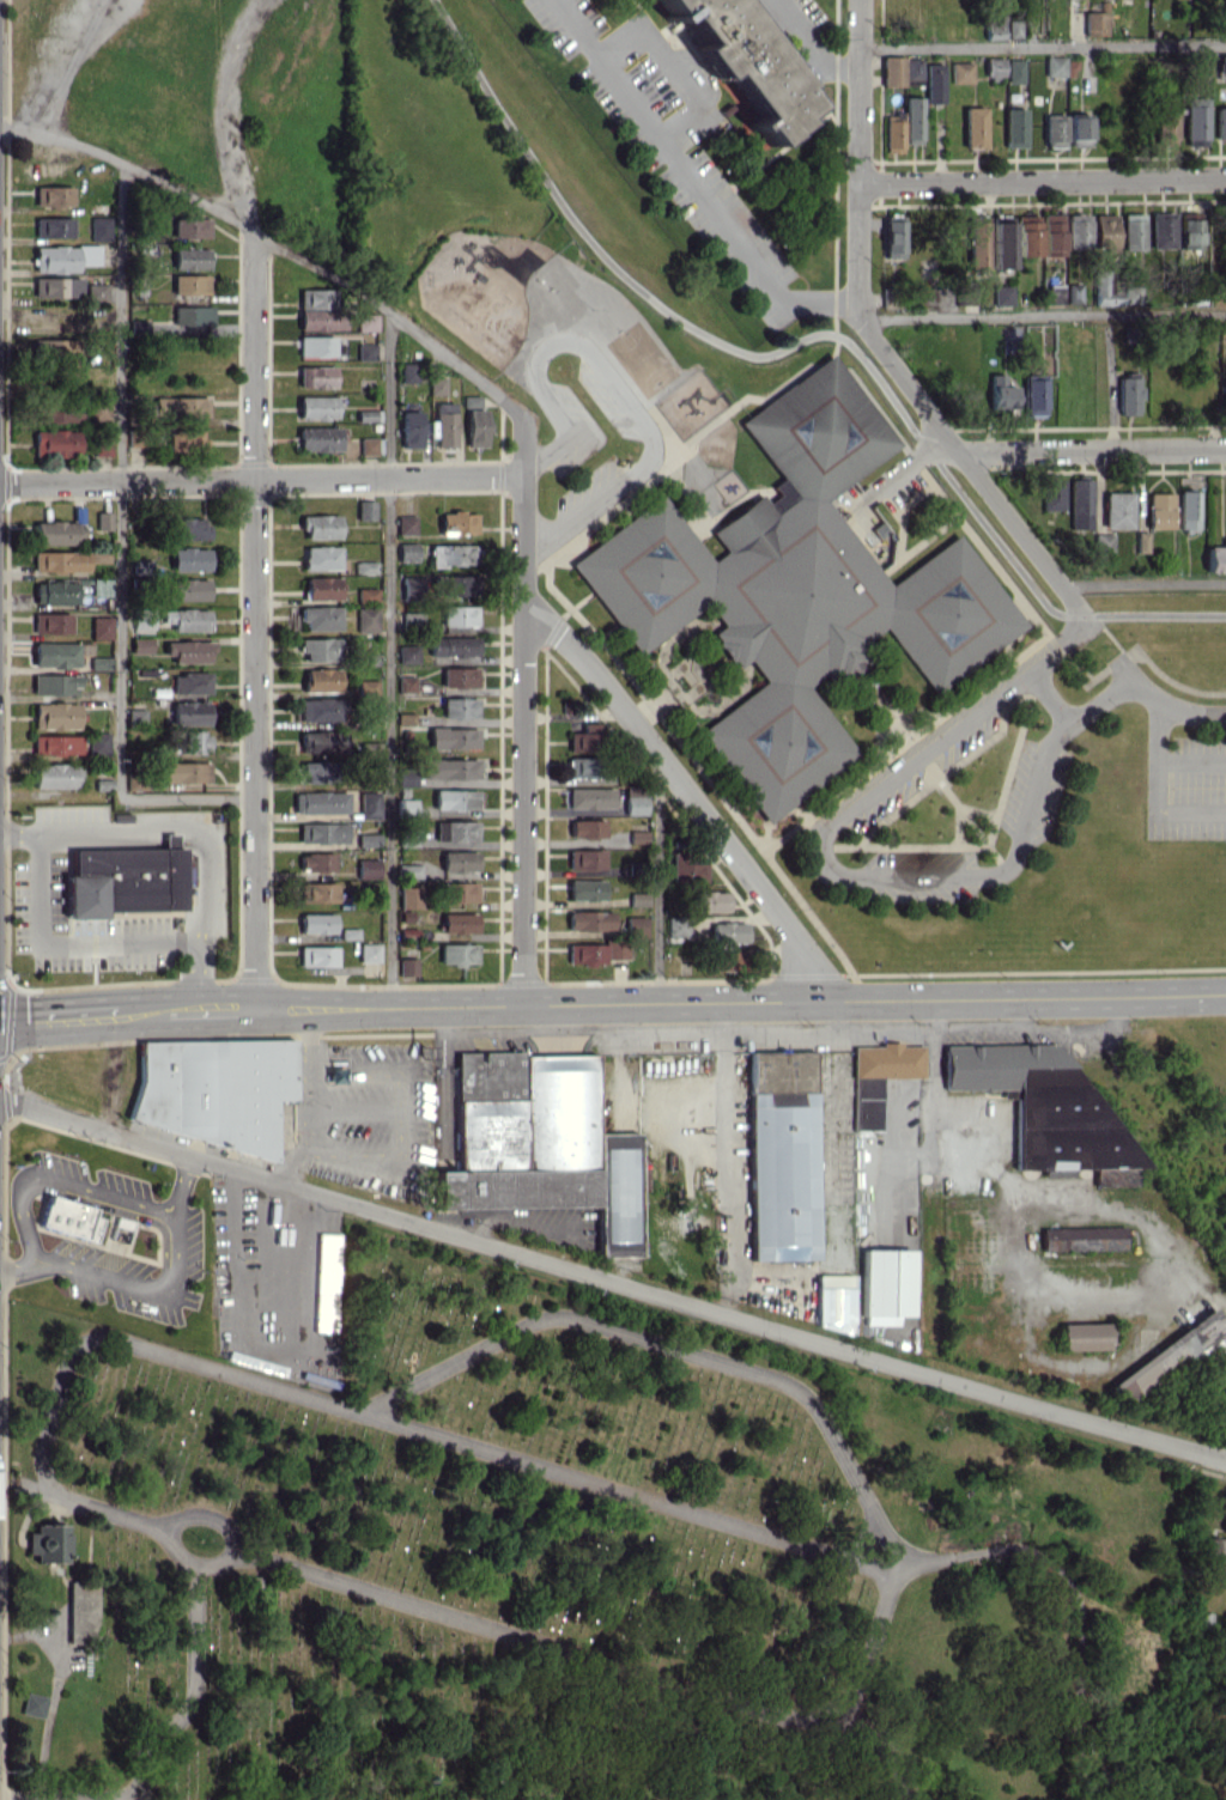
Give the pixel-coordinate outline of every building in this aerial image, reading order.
[(669,21),(678,15),(698,45),(693,49),(713,80),(724,72),(755,119),(750,122),(766,147),(800,124),(795,117),(810,108),(795,86),(793,87),(735,0),(655,0),(669,21)] [(1083,35),(1105,35),(1105,12),(1084,11),(1083,35)] [(1002,37),(1002,12),(985,13),(986,37),(1002,37)] [(1008,20),(1008,38),(1020,37),(1020,19),(1008,20)] [(1209,54),(1196,55),(1196,74),(1210,74),(1209,54)] [(1217,55),(1217,77),(1225,77),(1225,55),(1217,55)] [(1064,57),(1045,56),(1044,76),(1064,76),(1064,57)] [(882,58),(882,86),(921,85),(920,57),(882,58)] [(1003,57),(985,58),(985,76),(1003,76),(1003,57)] [(1022,59),(1006,59),(1006,83),(1023,83),(1022,59)] [(950,62),(951,83),(971,83),(971,62),(950,62)] [(926,103),(942,103),(942,63),(925,64),(926,103)] [(922,97),(904,97),(903,143),(920,144),(922,97)] [(1207,98),(1185,97),(1184,146),(1206,146),(1207,98)] [(984,147),(984,107),(964,107),(964,147),(984,147)] [(1225,138),(1225,107),(1215,107),(1216,138),(1225,138)] [(1024,147),(1024,108),(1005,108),(1005,147),(1024,147)] [(1176,111),(1153,111),(1153,144),(1175,145),(1176,111)] [(1065,114),(1044,114),(1043,147),(1064,147),(1065,114)] [(1088,116),(1068,117),(1069,146),(1089,145),(1088,116)] [(884,152),(902,152),(903,121),(885,120),(884,152)] [(70,186),(34,186),(34,207),(71,207),(70,186)] [(1150,249),(1173,248),(1173,211),(1149,211),(1150,249)] [(1060,213),(1041,213),(1042,256),(1061,255),(1060,213)] [(1121,214),(1122,250),(1143,250),(1143,213),(1121,214)] [(1066,214),(1066,247),(1088,248),(1089,214),(1066,214)] [(1115,214),(1094,214),(1093,249),(1115,250),(1115,214)] [(901,258),(902,216),(884,215),(883,258),(901,258)] [(991,268),(1011,268),(1011,215),(991,215),(991,268)] [(1017,256),(1038,256),(1037,215),(1016,215),(1017,256)] [(90,241),(109,240),(108,216),(89,217),(90,241)] [(969,268),(987,268),(986,216),(968,216),(969,268)] [(71,237),(70,217),(34,218),(34,237),(71,237)] [(208,238),(208,217),(172,217),(172,237),(208,238)] [(1178,249),(1199,248),(1199,218),(1178,219),(1178,249)] [(98,246),(33,245),(33,272),(77,272),(77,265),(98,265),(98,246)] [(207,270),(207,249),(173,248),(173,269),(207,270)] [(208,275),(172,274),(172,294),(207,295),(208,275)] [(33,297),(80,297),(80,277),(33,277),(33,297)] [(106,303),(106,283),(88,283),(88,302),(106,303)] [(1080,284),(1067,284),(1066,303),(1079,303),(1080,284)] [(1011,285),(993,286),(993,305),(1012,305),(1011,285)] [(1139,287),(1124,286),(1124,303),(1139,303),(1139,287)] [(333,289),(298,290),(298,309),(333,308),(333,289)] [(173,307),(174,330),(200,330),(200,324),(212,323),(211,305),(173,307)] [(298,330),(343,329),(343,309),(298,311),(298,330)] [(357,331),(377,331),(378,314),(357,314),(357,331)] [(333,336),(298,336),(298,356),(334,356),(333,336)] [(78,361),(78,340),(37,339),(36,360),(78,361)] [(357,360),(374,360),(375,344),(357,344),(357,360)] [(763,822),(857,756),(812,691),(864,655),(858,647),(885,628),(931,694),(1024,629),(958,535),(886,585),(825,497),(897,447),(833,354),(738,420),(780,479),(770,486),(777,495),(766,503),(760,495),(709,530),(724,552),(709,562),(662,495),(569,560),(635,654),(700,609),(739,666),(748,660),(764,683),(698,729),(763,822)] [(400,382),(416,382),(416,363),(400,362),(400,382)] [(334,387),(334,366),(298,367),(298,388),(334,387)] [(1137,372),(1118,372),(1118,415),(1137,415),(1137,372)] [(1015,408),(1014,386),(1004,386),(1003,374),(989,374),(990,409),(1015,408)] [(444,378),(429,377),(428,394),(444,395),(444,378)] [(1045,379),(1024,379),(1024,414),(1044,414),(1045,379)] [(208,396),(152,397),(153,417),(208,416),(208,396)] [(298,396),(298,419),(335,419),(335,396),(298,396)] [(479,396),(462,396),(462,407),(480,406),(479,396)] [(81,421),(81,401),(39,402),(40,423),(81,421)] [(90,419),(109,418),(108,401),(89,401),(90,419)] [(454,447),(455,403),(435,403),(434,447),(454,447)] [(400,448),(421,447),(421,410),(400,411),(400,448)] [(466,410),(466,446),(485,447),(486,410),(466,410)] [(298,451),(339,451),(340,427),(298,427),(298,451)] [(77,455),(77,430),(32,430),(33,456),(77,455)] [(167,430),(167,450),(204,450),(204,430),(167,430)] [(110,455),(110,437),(92,436),(92,455),(110,455)] [(375,438),(359,438),(359,455),(376,455),(375,438)] [(1042,510),(1063,510),(1063,476),(1042,475),(1042,510)] [(1091,479),(1070,479),(1070,529),(1091,529),(1091,479)] [(1177,530),(1197,530),(1197,491),(1178,491),(1177,530)] [(1103,528),(1130,528),(1131,492),(1103,492),(1103,528)] [(1171,493),(1147,493),(1147,528),(1172,527),(1171,493)] [(373,520),(374,501),(356,500),(356,519),(373,520)] [(110,512),(95,512),(96,530),(110,529),(110,512)] [(476,512),(439,512),(439,534),(476,534),(476,512)] [(302,539),(338,538),(338,515),(302,515),(302,539)] [(415,535),(415,515),(396,515),(396,535),(415,535)] [(170,540),(206,539),(205,517),(169,518),(170,540)] [(34,521),(33,544),(78,544),(78,521),(34,521)] [(1135,552),(1147,552),(1147,532),(1136,531),(1135,552)] [(1112,553),(1111,533),(1094,533),(1094,553),(1112,553)] [(1219,537),(1219,546),(1205,546),(1205,567),(1225,566),(1225,537),(1219,537)] [(398,561),(416,562),(417,543),(398,543),(398,561)] [(429,545),(429,566),(475,565),(475,545),(429,545)] [(303,570),(339,569),(339,546),(303,546),(303,570)] [(171,571),(208,570),(208,548),(171,548),(171,571)] [(33,572),(87,571),(86,550),(32,552),(33,572)] [(108,552),(88,551),(88,562),(107,563),(108,552)] [(375,572),(374,561),(354,562),(354,573),(375,572)] [(431,595),(474,595),(473,575),(430,575),(431,595)] [(340,599),(340,576),(303,577),(304,600),(340,599)] [(172,600),(207,600),(207,579),(171,579),(172,600)] [(74,581),(33,581),(34,604),(75,604),(74,581)] [(377,600),(377,588),(357,589),(357,601),(377,600)] [(300,630),(338,631),(339,607),(301,606),(300,630)] [(356,632),(377,631),(377,606),(356,607),(356,632)] [(476,606),(441,606),(441,626),(476,626),(476,606)] [(152,629),(152,609),(133,609),(133,629),(152,629)] [(171,630),(207,631),(207,609),(160,609),(160,623),(172,623),(171,630)] [(69,613),(33,612),(32,633),(69,634),(69,613)] [(109,639),(109,616),(90,616),(90,639),(109,639)] [(429,657),(476,656),(476,636),(428,637),(429,657)] [(146,653),(146,641),(149,641),(148,637),(130,638),(131,653),(146,653)] [(304,661),(338,662),(338,639),(299,638),(299,652),(304,652),(304,661)] [(171,663),(207,663),(207,651),(212,651),(211,640),(163,641),(164,655),(171,655),(171,663)] [(76,666),(76,643),(32,643),(33,667),(76,666)] [(418,663),(417,644),(397,645),(397,664),(418,663)] [(109,669),(109,657),(89,657),(89,669),(109,669)] [(441,668),(441,688),(477,687),(476,667),(441,668)] [(338,691),(338,668),(302,669),(302,692),(338,691)] [(208,693),(209,673),(172,673),(172,693),(208,693)] [(77,694),(77,674),(31,675),(31,694),(77,694)] [(414,693),(414,676),(397,676),(397,693),(414,693)] [(377,694),(377,681),(356,680),(356,694),(377,694)] [(299,722),(339,720),(338,698),(298,699),(299,722)] [(477,717),(476,698),(441,698),(441,718),(477,717)] [(207,725),(208,701),(171,700),(171,724),(207,725)] [(77,729),(76,703),(32,703),(33,729),(77,729)] [(412,713),(396,713),(397,725),(413,725),(412,713)] [(595,722),(581,722),(581,732),(567,731),(567,751),(595,752),(595,722)] [(428,749),(476,749),(477,728),(428,727),(428,749)] [(298,731),(299,752),(341,751),(341,731),(298,731)] [(107,732),(89,733),(90,755),(108,754),(107,732)] [(183,753),(208,753),(208,732),(183,732),(183,753)] [(81,736),(32,735),(31,754),(80,755),(81,736)] [(377,743),(360,743),(360,754),(376,755),(377,743)] [(594,757),(567,757),(567,777),(594,778),(594,757)] [(477,759),(423,758),(423,778),(477,779),(477,759)] [(299,761),(299,783),(332,782),(332,761),(299,761)] [(162,762),(162,782),(209,782),(208,762),(162,762)] [(33,788),(75,787),(75,764),(32,765),(33,788)] [(396,785),(412,785),(412,770),(397,769),(396,785)] [(643,814),(643,786),(623,787),(623,815),(643,814)] [(611,808),(611,787),(566,788),(566,808),(611,808)] [(433,809),(476,810),(477,790),(434,789),(433,809)] [(346,814),(346,792),(293,791),(292,813),(346,814)] [(377,819),(378,791),(359,791),(358,819),(377,819)] [(569,820),(569,838),(603,836),(602,819),(569,820)] [(477,821),(435,822),(435,841),(477,841),(477,821)] [(345,823),(298,822),(297,842),(344,843),(345,823)] [(645,830),(629,830),(629,842),(645,842),(645,830)] [(180,847),(70,850),(71,876),(64,876),(65,918),(103,917),(103,912),(181,910),(180,847)] [(603,849),(567,849),(567,869),(603,869),(603,849)] [(476,851),(441,851),(441,872),(476,871),(476,851)] [(685,862),(685,852),(670,852),(669,882),(705,882),(706,862),(685,862)] [(333,871),(333,853),(298,853),(298,872),(333,871)] [(378,859),(356,858),(356,879),(377,879),(378,859)] [(417,864),(399,865),(400,878),(418,876),(417,864)] [(567,900),(602,901),(602,879),(567,879),(567,900)] [(335,882),(299,883),(299,903),(335,902),(335,882)] [(475,882),(445,882),(445,902),(476,902),(475,882)] [(418,886),(398,887),(399,908),(419,908),(418,886)] [(694,912),(728,911),(728,891),(694,891),(694,912)] [(629,893),(629,905),(647,905),(647,892),(629,893)] [(567,931),(612,930),(611,910),(567,911),(567,931)] [(298,933),(333,933),(333,914),(299,913),(298,933)] [(441,933),(476,933),(476,913),(441,913),(441,933)] [(645,916),(627,916),(627,936),(645,935),(645,916)] [(666,937),(688,937),(689,916),(667,916),(666,937)] [(747,942),(746,921),(712,923),(712,943),(747,942)] [(567,943),(567,963),(604,964),(605,958),(625,959),(625,938),(604,938),(603,944),(567,943)] [(357,962),(378,962),(378,943),(358,943),(357,962)] [(476,944),(439,944),(440,964),(476,964),(476,944)] [(335,965),(335,946),(298,946),(298,966),(335,965)] [(742,970),(741,950),(717,951),(718,970),(742,970)] [(399,975),(416,975),(415,958),(399,958),(399,975)] [(127,1119),(275,1160),(275,1104),(276,1100),(289,1100),(294,1101),(294,1039),(138,1041),(138,1079),(127,1119)] [(1017,1169),(1095,1168),(1095,1185),(1138,1185),(1137,1171),(1144,1166),(1060,1043),(944,1045),(944,1090),(1002,1089),(1003,1097),(1017,1097),(1017,1169)] [(881,1130),(880,1078),(923,1078),(922,1044),(853,1045),(854,1131),(881,1130)] [(598,1206),(599,1257),(640,1256),(638,1133),(595,1134),(594,1055),(523,1056),(523,1051),(456,1052),(458,1170),(435,1171),(435,1209),(598,1206)] [(751,1260),(818,1260),(817,1173),(823,1175),(836,1175),(836,1181),(839,1183),(836,1189),(836,1192),(850,1191),(851,1189),(850,1185),(854,1187),(853,1097),(839,1091),(839,1090),(836,1089),(817,1089),(815,1088),(815,1065),(830,1065),(837,1064),(851,1064),(851,1053),(846,1051),(750,1051),(751,1260)] [(95,1208),(48,1195),(39,1225),(96,1241),(103,1218),(93,1215),(95,1208)] [(1066,1251),(1066,1256),(1082,1256),(1082,1250),(1125,1249),(1124,1226),(1042,1228),(1043,1251),(1066,1251)] [(340,1233),(318,1233),(317,1252),(339,1253),(340,1233)] [(899,1325),(899,1316),(910,1316),(910,1249),(863,1249),(862,1325),(899,1325)] [(853,1275),(818,1274),(818,1330),(852,1330),(853,1275)] [(1124,1402),(1225,1333),(1225,1327),(1214,1309),(1110,1381),(1124,1402)] [(1107,1323),(1060,1323),(1061,1350),(1108,1349),(1107,1323)] [(25,1554),(35,1554),(35,1561),(64,1562),(65,1524),(34,1524),(34,1532),(25,1532),(25,1554)] [(1225,1569),(1225,1538),(1204,1538),(1204,1569),(1225,1569)] [(96,1643),(97,1582),(67,1582),(67,1643),(96,1643)] [(47,1697),(25,1691),(20,1713),(42,1718),(47,1697)]
